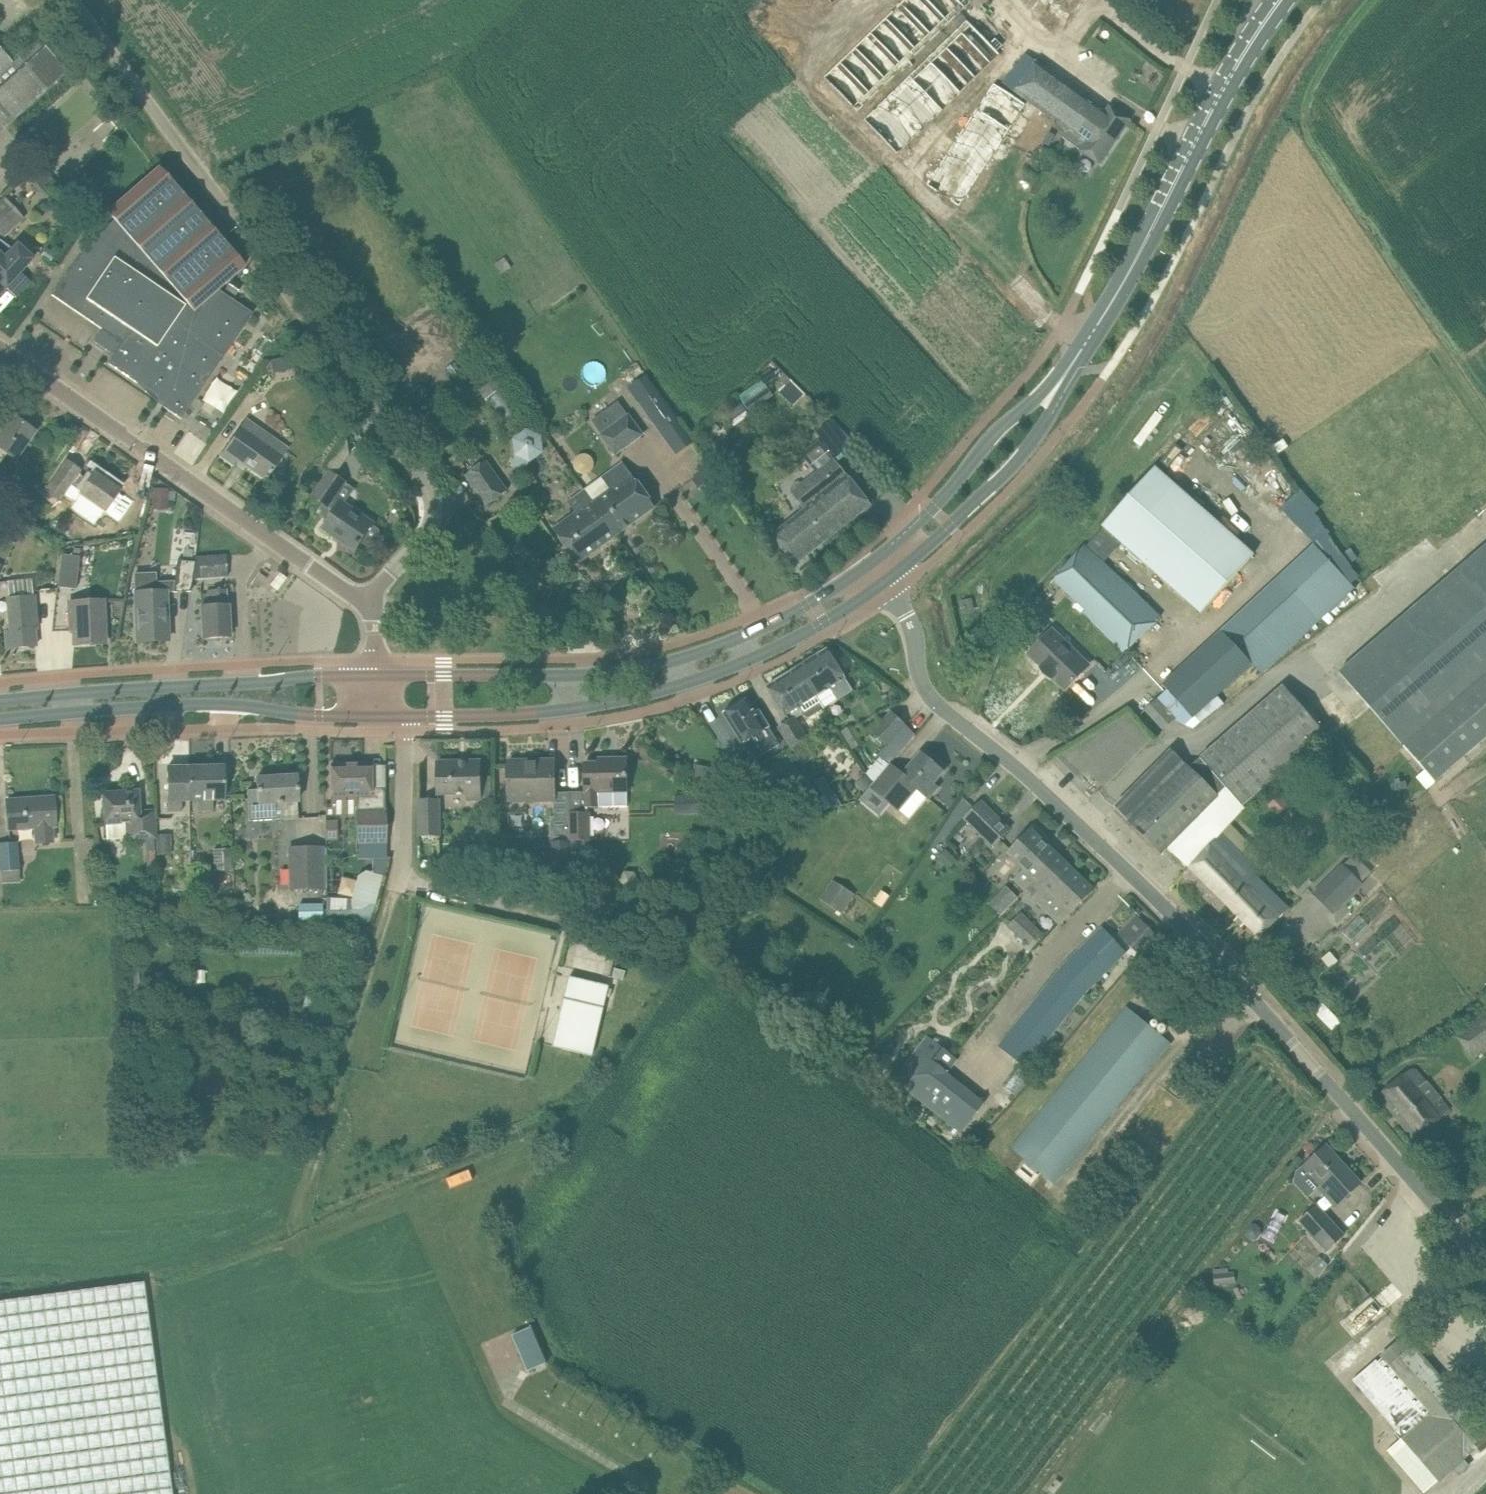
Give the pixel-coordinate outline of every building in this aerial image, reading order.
[(903,149),(999,55),(997,51),(960,13),(973,0),(900,0),(828,71),(844,87),(869,74),(878,66),(900,55),(908,64),(935,38),(955,27),(917,65),(920,63),(871,111),(878,124),(903,149)] [(44,91),(67,70),(37,37),(11,61),(0,49),(0,131),(44,91)] [(1129,120),(1113,108),(1110,106),(1106,112),(1026,54),(1005,84),(1070,130),(1065,136),(1082,148),(1081,149),(1100,162),(1129,120)] [(990,151),(976,170),(993,183),(1021,144),(995,125),(981,144),(990,151)] [(27,178),(45,200),(56,188),(38,168),(27,178)] [(244,266),(158,168),(108,212),(111,216),(102,230),(97,227),(52,294),(102,328),(96,337),(117,350),(108,363),(166,402),(163,406),(181,418),(227,351),(253,313),(217,289),(244,266)] [(5,197),(0,202),(0,233),(4,237),(24,218),(5,197)] [(8,285),(34,256),(17,241),(11,248),(0,239),(0,278),(8,285)] [(56,254),(47,248),(42,255),(51,262),(56,254)] [(226,290),(235,296),(242,284),(233,278),(226,290)] [(647,374),(628,387),(659,431),(678,418),(647,374)] [(790,380),(780,392),(794,408),(806,395),(790,380)] [(0,422),(0,464),(7,453),(15,459),(35,431),(7,412),(0,422)] [(615,454),(642,435),(628,415),(601,435),(615,454)] [(247,419),(233,439),(221,456),(233,464),(237,458),(266,479),(282,456),(266,444),(271,436),(247,419)] [(831,420),(816,432),(837,458),(856,443),(831,420)] [(515,456),(512,465),(525,472),(530,462),(543,452),(543,436),(527,429),(513,439),(515,456)] [(372,457),(365,466),(379,479),(387,470),(372,457)] [(870,504),(858,489),(834,459),(792,492),(805,509),(773,535),(796,564),(870,504)] [(67,460),(55,477),(46,490),(60,499),(70,484),(81,492),(79,494),(91,502),(86,509),(99,519),(120,490),(94,472),(89,480),(78,473),(80,469),(67,460)] [(509,489),(488,460),(467,475),(488,504),(509,489)] [(585,491),(617,534),(655,506),(623,463),(585,491)] [(1254,555),(1156,467),(1103,525),(1201,614),(1254,555)] [(373,524),(374,523),(335,497),(346,482),(331,472),(314,496),(335,511),(324,528),(356,550),(361,541),(368,546),(375,544),(381,535),(380,529),(373,524)] [(152,488),(152,500),(168,501),(168,491),(168,488),(152,488)] [(617,534),(585,491),(577,497),(585,508),(555,529),(579,562),(617,534)] [(25,515),(29,506),(15,499),(11,507),(25,515)] [(1160,616),(1138,594),(1088,544),(1055,578),(1087,609),(1084,611),(1125,651),(1160,616)] [(1314,544),(1163,684),(1167,689),(1168,689),(1194,718),(1216,697),(1252,663),(1258,657),(1268,667),(1354,588),(1350,584),(1314,544)] [(1340,672),(1434,782),(1485,737),(1485,546),(1340,672)] [(77,588),(80,556),(62,554),(59,586),(77,588)] [(195,562),(193,578),(203,578),(227,575),(224,555),(200,558),(196,558),(195,562)] [(191,591),(193,578),(195,562),(177,560),(175,580),(174,591),(191,591)] [(157,572),(134,573),(137,641),(168,639),(166,591),(174,591),(175,580),(157,581),(157,572)] [(220,587),(218,587),(218,589),(212,589),(213,605),(202,606),(203,638),(230,636),(229,604),(227,605),(226,589),(220,589),(220,587)] [(207,593),(201,593),(202,606),(213,605),(212,589),(207,589),(207,593)] [(36,613),(34,595),(8,598),(11,630),(6,631),(7,648),(36,645),(34,613),(36,613)] [(70,602),(71,628),(74,628),(75,644),(105,642),(103,600),(70,602)] [(449,615),(436,611),(435,616),(434,620),(446,624),(449,615)] [(1038,616),(1027,627),(1037,637),(1048,626),(1038,616)] [(1066,689),(1090,665),(1053,629),(1032,651),(1054,672),(1051,675),(1066,689)] [(797,668),(815,697),(830,688),(837,700),(853,690),(827,649),(797,668)] [(815,697),(797,668),(768,686),(790,721),(796,717),(797,718),(803,714),(803,709),(801,706),(815,697)] [(1190,767),(1131,823),(1161,853),(1167,847),(1189,868),(1228,825),(1245,808),(1243,806),(1326,733),(1284,685),(1190,767)] [(769,726),(760,710),(756,712),(748,699),(724,713),(742,743),(753,736),(764,754),(780,744),(769,726)] [(1175,719),(1156,700),(1145,711),(1164,730),(1175,719)] [(873,731),(887,746),(907,726),(892,711),(873,731)] [(796,717),(790,721),(779,728),(792,748),(793,747),(806,739),(809,737),(797,718),(796,717)] [(806,739),(793,747),(804,764),(817,756),(806,739)] [(911,794),(916,787),(929,798),(937,787),(933,783),(943,771),(940,768),(942,766),(935,760),(933,762),(922,753),(903,775),(891,764),(872,786),(890,802),(902,787),(911,794)] [(628,807),(628,779),(627,759),(609,759),(609,763),(585,763),(585,791),(586,791),(586,807),(628,807)] [(554,800),(554,780),(554,760),(510,760),(510,801),(554,800)] [(438,762),(438,782),(438,794),(468,793),(468,799),(482,799),(481,761),(438,762)] [(362,764),(331,764),(331,784),(332,795),(332,806),(332,808),(332,814),(357,813),(357,828),(358,843),(386,843),(386,829),(386,828),(386,808),(385,808),(385,788),(371,788),(370,765),(370,763),(362,764)] [(190,800),(190,766),(167,767),(168,811),(181,811),(181,800),(190,800)] [(190,766),(190,800),(197,799),(198,810),(213,810),(213,799),(224,799),(223,766),(190,766)] [(806,774),(785,787),(795,803),(816,791),(806,774)] [(256,778),(257,789),(248,789),(249,820),(298,817),(297,801),(298,800),(297,775),(256,778)] [(104,793),(105,813),(107,839),(145,837),(147,868),(156,867),(153,810),(139,811),(138,791),(104,793)] [(55,825),(55,816),(54,797),(7,800),(9,829),(35,827),(37,843),(52,842),(51,826),(55,825)] [(420,800),(420,836),(439,836),(439,799),(420,800)] [(993,846),(1011,828),(982,799),(964,817),(993,846)] [(570,847),(590,846),(589,812),(570,812),(570,847)] [(1267,863),(1228,825),(1189,868),(1182,874),(1220,912),(1227,904),(1260,937),(1289,908),(1257,872),(1267,863)] [(1032,830),(1009,853),(1026,869),(1016,880),(1027,890),(1028,888),(1032,893),(1030,895),(1060,923),(1071,913),(1094,890),(1059,857),(1032,830)] [(172,854),(171,833),(157,834),(158,854),(172,854)] [(565,836),(549,836),(549,870),(565,869),(565,836)] [(18,841),(0,842),(0,877),(0,881),(21,879),(18,841)] [(323,888),(322,846),(290,847),(290,889),(323,888)] [(215,870),(231,870),(230,847),(214,848),(215,870)] [(511,864),(512,861),(513,854),(511,853),(501,853),(500,855),(500,863),(502,864),(511,864)] [(1362,884),(1343,865),(1314,894),(1334,913),(1362,884)] [(1006,888),(1013,879),(998,869),(978,896),(1003,914),(1017,896),(1006,888)] [(327,909),(327,924),(352,923),(370,923),(375,902),(382,877),(373,874),(366,873),(359,877),(358,882),(353,898),(353,903),(354,909),(327,909)] [(350,898),(354,879),(340,876),(336,895),(350,898)] [(820,897),(841,913),(855,895),(834,879),(820,897)] [(299,904),(298,920),(321,921),(321,904),(299,904)] [(1027,944),(1041,930),(1023,913),(1009,926),(1027,944)] [(1158,937),(1137,915),(1119,934),(1140,956),(1158,937)] [(1063,966),(1051,981),(999,1046),(1025,1067),(1088,989),(1126,952),(1103,927),(1063,966)] [(592,1055),(609,985),(570,976),(564,999),(574,1002),(563,1048),(592,1055)] [(1322,1002),(1314,1010),(1333,1030),(1341,1023),(1322,1002)] [(1170,1043),(1127,1007),(1012,1148),(1055,1184),(1158,1058),(1170,1043)] [(1485,1053),(1485,1016),(1457,1034),(1475,1061),(1485,1053)] [(947,1073),(956,1062),(925,1039),(894,1079),(961,1132),(985,1103),(947,1073)] [(1411,1068),(1394,1083),(1378,1095),(1413,1139),(1450,1110),(1417,1067),(1411,1068)] [(1326,1145),(1311,1159),(1301,1168),(1336,1206),(1361,1183),(1326,1145)] [(1325,1253),(1341,1238),(1313,1208),(1297,1223),(1325,1253)] [(1235,1284),(1235,1272),(1228,1273),(1228,1268),(1216,1269),(1216,1285),(1235,1284)] [(0,1301),(0,1493),(173,1493),(144,1281),(0,1301)] [(532,1326),(513,1334),(528,1371),(547,1363),(532,1326)] [(1353,1380),(1398,1431),(1400,1429),(1405,1435),(1403,1437),(1439,1480),(1454,1468),(1459,1474),(1469,1465),(1464,1459),(1477,1447),(1481,1452),(1485,1448),(1485,1429),(1405,1335),(1382,1355),(1383,1357),(1378,1361),(1377,1360),(1353,1380)]
